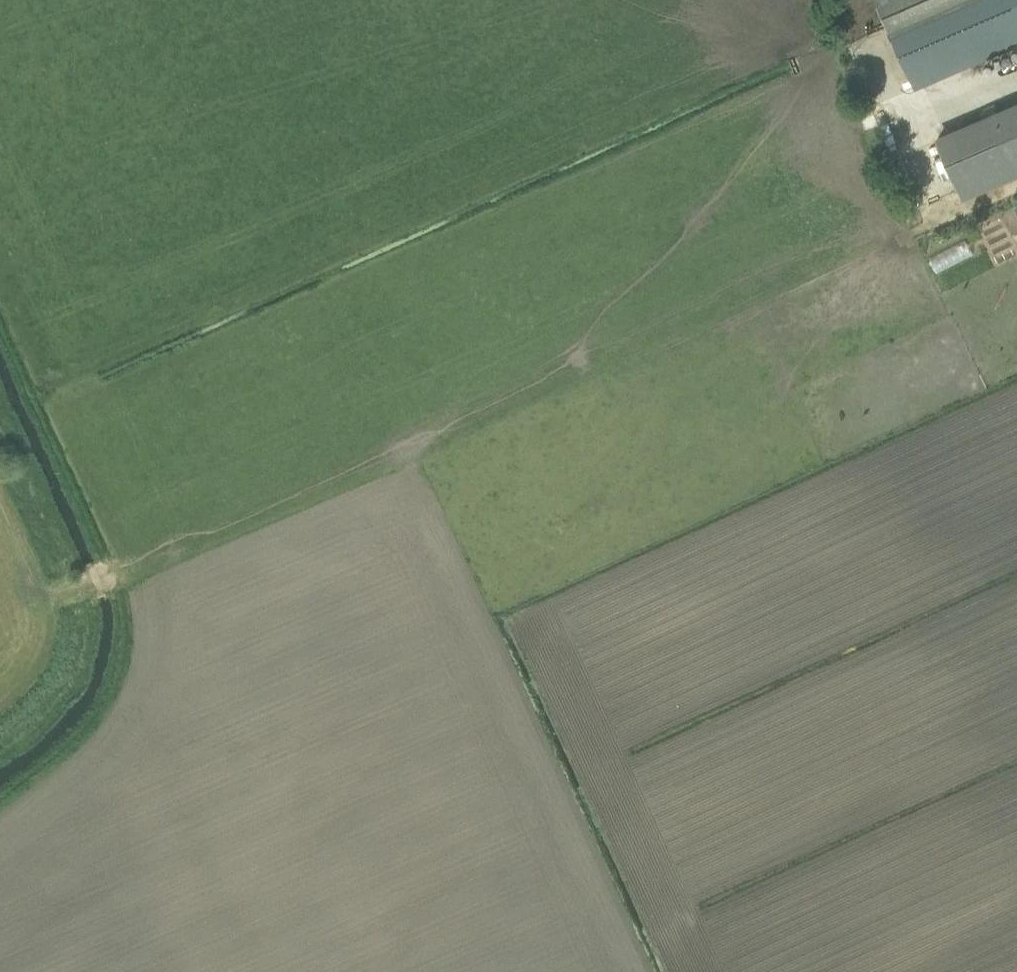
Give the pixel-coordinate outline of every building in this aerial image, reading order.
[(915,88),(1016,44),(1016,0),(876,0),(915,88)] [(962,198),(1016,175),(1016,105),(937,139),(962,198)]
